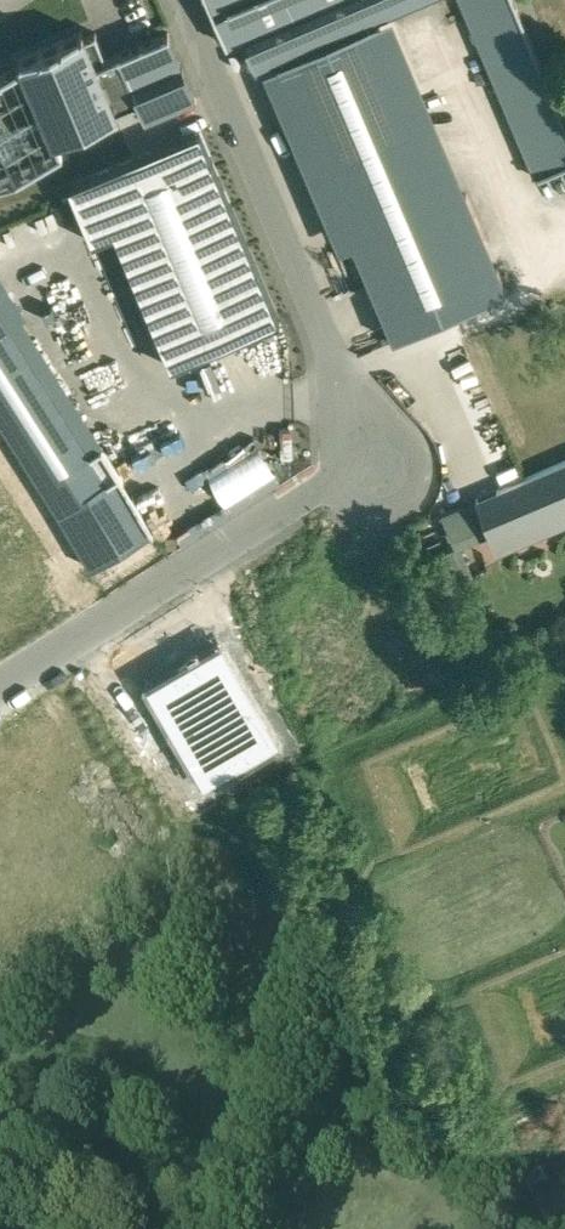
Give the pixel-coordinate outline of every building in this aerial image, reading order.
[(212,13),(227,47),(240,41),(254,74),(278,64),(394,14),(427,0),(207,0),(212,13)] [(535,176),(564,164),(564,121),(514,0),(461,0),(535,176)] [(510,286),(394,14),(278,64),(394,336),(510,286)] [(169,32),(106,58),(96,32),(84,37),(82,32),(18,59),(21,66),(0,75),(0,182),(56,159),(50,145),(116,118),(114,113),(134,104),(141,121),(196,98),(169,32)] [(199,140),(73,192),(92,240),(114,232),(168,367),(274,325),(199,140)] [(0,313),(0,421),(58,512),(107,481),(89,454),(0,313)] [(152,532),(119,473),(102,446),(89,454),(107,481),(58,512),(90,568),(152,532)] [(475,499),(495,546),(564,516),(564,461),(475,499)] [(282,750),(213,632),(211,633),(150,670),(219,787),(282,750)]
